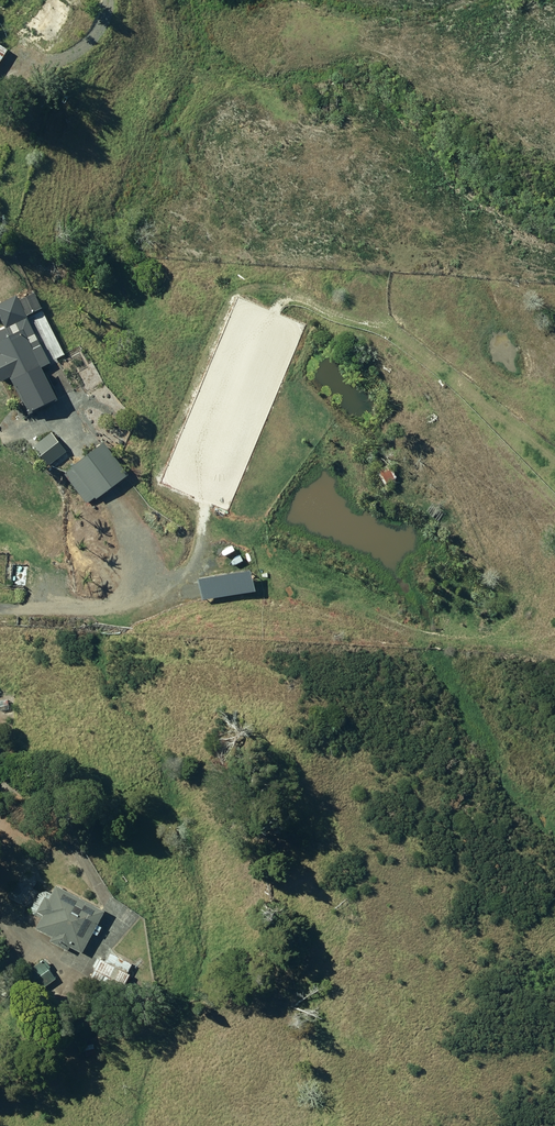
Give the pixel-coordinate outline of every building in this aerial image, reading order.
[(11,51),(0,44),(0,67),(11,51)] [(31,413),(38,410),(36,408),(60,396),(46,364),(67,354),(38,291),(21,299),(19,295),(0,303),(0,313),(7,327),(0,330),(0,346),(3,353),(0,355),(0,373),(3,379),(13,375),(31,413)] [(36,446),(50,464),(68,450),(53,432),(36,446)] [(66,473),(89,502),(98,495),(99,497),(131,472),(106,441),(66,473)] [(378,471),(386,484),(398,476),(389,463),(378,471)] [(72,944),(85,951),(108,910),(60,884),(55,893),(55,894),(48,891),(41,893),(34,906),(36,913),(45,918),(40,927),(56,935),(54,940),(70,948),(72,944)] [(92,978),(120,994),(132,973),(129,971),(134,963),(131,962),(137,952),(121,943),(117,951),(127,956),(125,959),(113,952),(108,961),(103,958),(92,978)] [(32,967),(45,985),(56,977),(43,959),(32,967)] [(74,978),(68,969),(56,977),(62,986),(74,978)] [(87,1054),(97,1050),(93,1040),(83,1044),(87,1054)]
